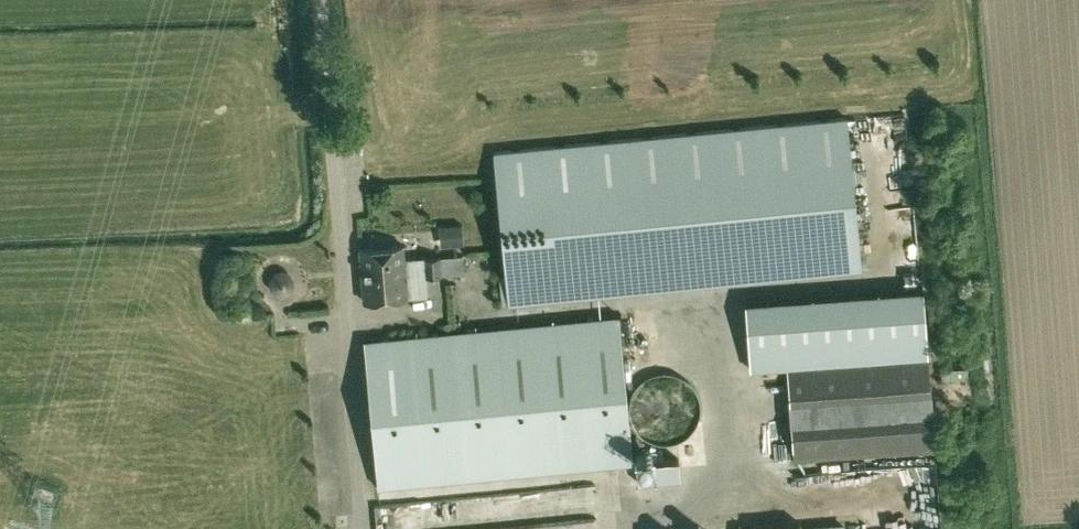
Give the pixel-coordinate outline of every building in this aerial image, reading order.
[(842,119),(493,152),(508,302),(857,269),(842,119)] [(462,223),(439,225),(441,245),(463,243),(462,223)] [(407,297),(402,244),(358,248),(363,301),(407,297)] [(424,258),(426,277),(444,275),(443,256),(424,258)] [(750,368),(786,365),(927,355),(922,288),(746,301),(750,368)] [(619,312),(365,336),(374,483),(632,460),(619,312)] [(927,355),(786,365),(789,407),(931,397),(927,355)] [(932,408),(789,418),(793,461),(935,451),(932,408)]
